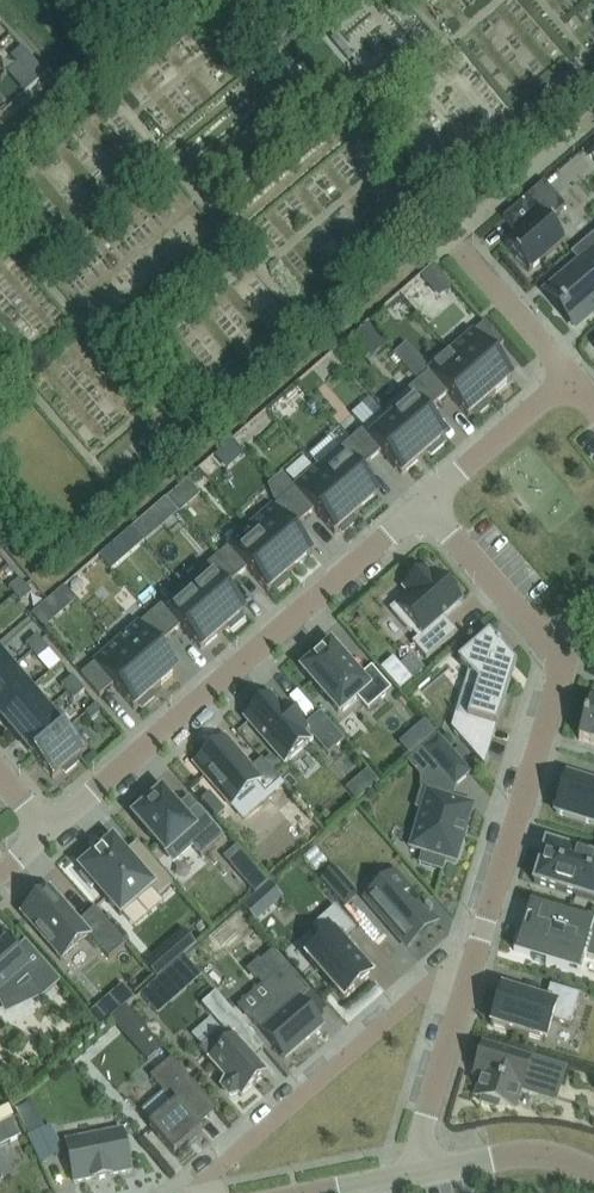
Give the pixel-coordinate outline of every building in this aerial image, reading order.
[(17,64),(28,55),(21,48),(11,57),(17,64)] [(17,64),(23,71),(34,62),(28,55),(17,64)] [(565,241),(548,222),(566,207),(544,182),(503,218),(517,235),(505,245),(529,272),(565,241)] [(548,293),(549,294),(549,295),(550,294),(560,306),(559,307),(564,312),(564,311),(575,323),(574,324),(575,326),(593,310),(593,234),(571,254),(580,265),(548,293)] [(432,269),(422,279),(429,287),(440,277),(432,269)] [(473,334),(451,353),(490,398),(513,378),(492,355),(503,345),(484,324),(473,334)] [(368,325),(356,336),(363,345),(376,334),(368,325)] [(429,372),(418,382),(436,404),(447,394),(468,417),(473,413),(476,417),(489,406),(486,402),(490,398),(451,353),(429,372)] [(406,392),(384,411),(423,456),(428,452),(431,456),(444,445),(441,441),(446,437),(425,413),(436,404),(418,382),(406,392)] [(362,430),(351,440),(369,462),(380,452),(401,476),(423,456),(384,411),(362,430)] [(339,451),(317,470),(357,515),(379,495),(358,471),(369,462),(351,440),(339,451)] [(295,489),(284,499),(303,520),(314,511),(334,534),(339,530),(342,533),(355,522),(352,519),(357,515),(317,470),(295,489)] [(272,509),(250,528),(290,573),(312,553),(292,530),(303,520),(284,499),(272,509)] [(229,547),(217,557),(236,578),(247,569),(267,593),(273,588),(276,592),(288,581),(285,577),(290,573),(250,528),(229,547)] [(205,567),(184,586),(223,631),(228,627),(231,631),(243,620),(240,616),(245,612),(225,588),(236,578),(217,557),(205,567)] [(412,643),(426,659),(457,633),(443,618),(461,602),(435,572),(432,575),(426,568),(403,589),(408,595),(391,610),(411,633),(415,629),(421,635),(412,643)] [(15,596),(26,586),(19,579),(9,588),(15,596)] [(21,603),(32,593),(26,586),(15,596),(21,603)] [(162,605),(150,615),(169,637),(180,627),(201,651),(223,631),(184,586),(162,605)] [(139,625),(117,645),(156,690),(178,670),(158,646),(169,637),(150,615),(139,625)] [(497,727),(511,680),(516,685),(517,685),(494,658),(503,650),(489,634),(457,661),(477,684),(467,718),(455,714),(451,728),(485,767),(489,754),(487,753),(484,764),(478,757),(488,724),(497,727)] [(32,652),(42,643),(36,635),(25,645),(32,652)] [(32,652),(38,659),(49,650),(42,643),(32,652)] [(81,676),(100,697),(113,686),(134,709),(139,705),(142,709),(154,697),(151,694),(156,690),(117,645),(95,664),(81,676)] [(359,678),(331,645),(302,670),(340,714),(357,699),(368,710),(391,690),(371,668),(359,678)] [(12,669),(0,655),(0,680),(12,669)] [(30,690),(12,669),(0,680),(0,715),(30,690)] [(411,679),(402,669),(391,679),(400,689),(411,679)] [(67,693),(78,684),(72,676),(61,686),(67,693)] [(67,693),(74,700),(85,691),(78,684),(67,693)] [(47,711),(30,690),(0,715),(0,717),(17,737),(47,711)] [(328,755),(344,741),(320,713),(303,728),(285,706),(281,709),(271,697),(260,707),(258,704),(247,713),(249,716),(246,719),(285,764),(313,739),(328,755)] [(589,703),(578,739),(593,744),(593,704),(589,703)] [(85,714),(92,721),(102,711),(96,704),(85,714)] [(34,758),(65,731),(64,730),(47,711),(17,737),(34,758)] [(77,764),(74,761),(88,749),(68,727),(64,730),(65,731),(34,758),(52,779),(63,770),(66,774),(77,764)] [(265,795),(281,781),(274,773),(264,762),(262,760),(251,769),(224,738),(195,764),(232,806),(256,784),(265,795)] [(470,774),(438,738),(424,750),(455,786),(470,774)] [(281,767),(271,756),(264,762),(274,773),(281,767)] [(555,813),(593,824),(593,784),(567,776),(565,783),(560,781),(553,804),(558,806),(555,813)] [(224,837),(197,806),(184,818),(162,792),(150,803),(146,799),(134,810),(137,814),(134,817),(173,862),(191,846),(201,857),(224,837)] [(456,862),(473,807),(427,793),(410,848),(422,852),(419,864),(442,871),(446,860),(456,862)] [(225,811),(209,794),(201,801),(217,818),(225,811)] [(84,866),(81,869),(87,877),(84,880),(91,888),(94,886),(120,915),(151,888),(159,896),(173,884),(138,844),(125,856),(113,841),(108,846),(107,845),(105,846),(107,847),(100,853),(99,851),(98,852),(99,853),(96,856),(94,852),(81,863),(84,866)] [(593,858),(546,844),(543,855),(539,854),(531,878),(535,879),(534,883),(593,902),(593,857),(593,858)] [(239,847),(226,859),(234,869),(248,857),(239,847)] [(356,894),(334,868),(322,879),(344,905),(356,894)] [(364,900),(407,948),(438,921),(395,873),(364,900)] [(79,922),(50,890),(47,893),(44,889),(34,898),(37,901),(21,915),(61,961),(89,936),(109,959),(126,944),(95,908),(79,922)] [(555,905),(553,912),(530,905),(519,940),(517,939),(517,941),(519,941),(518,945),(516,944),(515,945),(518,946),(517,950),(514,949),(514,950),(535,957),(534,960),(545,964),(581,975),(582,973),(579,973),(584,956),(593,959),(593,917),(555,905)] [(344,1001),(373,976),(343,942),(355,931),(335,907),(312,927),(324,942),(306,958),(344,1001)] [(26,941),(15,951),(6,941),(0,946),(0,1001),(2,1005),(21,997),(17,988),(28,978),(43,996),(60,981),(26,941)] [(159,953),(145,965),(157,979),(171,967),(159,953)] [(199,974),(184,957),(171,968),(186,985),(199,974)] [(250,1018),(285,1059),(322,1026),(300,1001),(310,993),(287,966),(263,987),(272,998),(250,1018)] [(155,1012),(167,1001),(153,984),(140,995),(155,1012)] [(502,988),(491,1025),(546,1042),(552,1020),(571,1025),(580,995),(550,986),(545,1002),(502,988)] [(251,1059),(263,1048),(215,993),(202,1005),(222,1029),(199,1049),(225,1078),(220,1086),(230,1097),(239,1094),(241,1097),(265,1076),(251,1059)] [(126,1007),(112,1020),(124,1034),(139,1021),(126,1007)] [(111,1021),(99,1008),(90,1016),(102,1029),(111,1021)] [(540,1095),(545,1079),(559,1083),(563,1070),(484,1046),(475,1075),(482,1078),(477,1096),(483,1098),(481,1103),(497,1107),(498,1102),(514,1107),(520,1089),(540,1095)] [(203,1131),(199,1126),(197,1124),(213,1109),(216,1113),(218,1112),(171,1059),(150,1078),(174,1105),(149,1127),(174,1156),(203,1131)] [(0,1110),(0,1123),(14,1116),(9,1106),(0,1110)] [(62,1153),(50,1128),(29,1137),(41,1162),(62,1153)] [(130,1171),(122,1131),(66,1142),(74,1183),(94,1178),(95,1180),(110,1177),(110,1175),(130,1171)]
